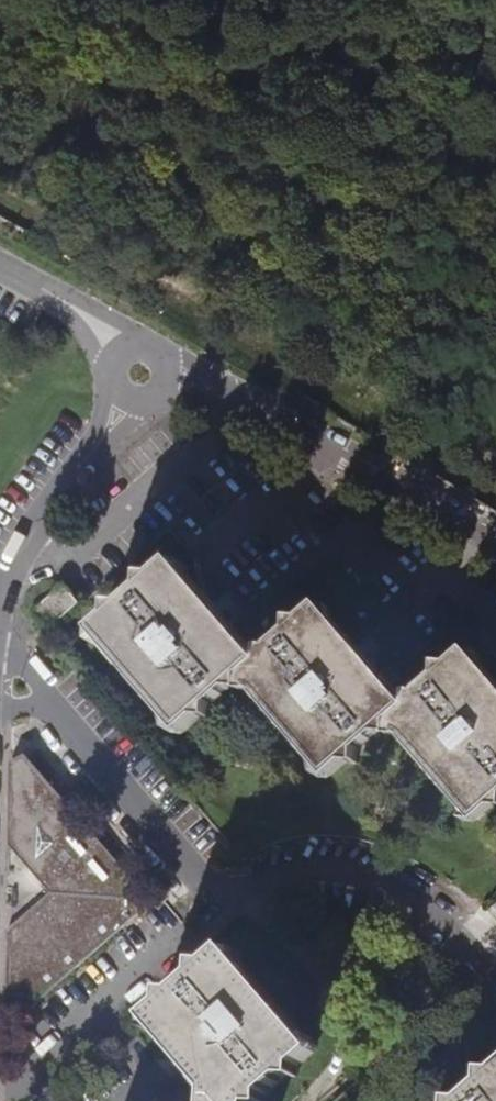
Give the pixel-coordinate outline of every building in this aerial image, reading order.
[(468,657),(452,669),(441,667),(440,680),(420,698),(409,698),(408,709),(406,706),(365,659),(323,612),(308,626),(298,624),(296,636),(275,653),(264,652),(262,666),(260,663),(217,614),(200,595),(177,568),(160,583),(150,581),(150,592),(128,611),(115,611),(117,622),(103,634),(184,731),(201,716),(211,719),(211,707),(233,689),(244,691),(245,676),(329,773),(346,761),(356,763),(357,751),(379,733),(389,734),(390,720),(475,817),(477,818),(491,805),(495,805),(495,689),(468,657)] [(33,612),(47,628),(77,604),(63,587),(33,612)] [(26,758),(11,764),(9,845),(48,892),(8,929),(6,1007),(22,1014),(138,913),(140,889),(26,758)] [(215,1100),(224,1100),(225,1100),(266,1100),(266,1094),(288,1075),(297,1076),(297,1066),(314,1051),(230,953),(214,967),(204,966),(203,978),(181,996),(170,996),(170,1006),(154,1019),(215,1092),(215,1100)] [(488,1074),(489,1085),(471,1100),(495,1100),(495,1075),(488,1074)]
